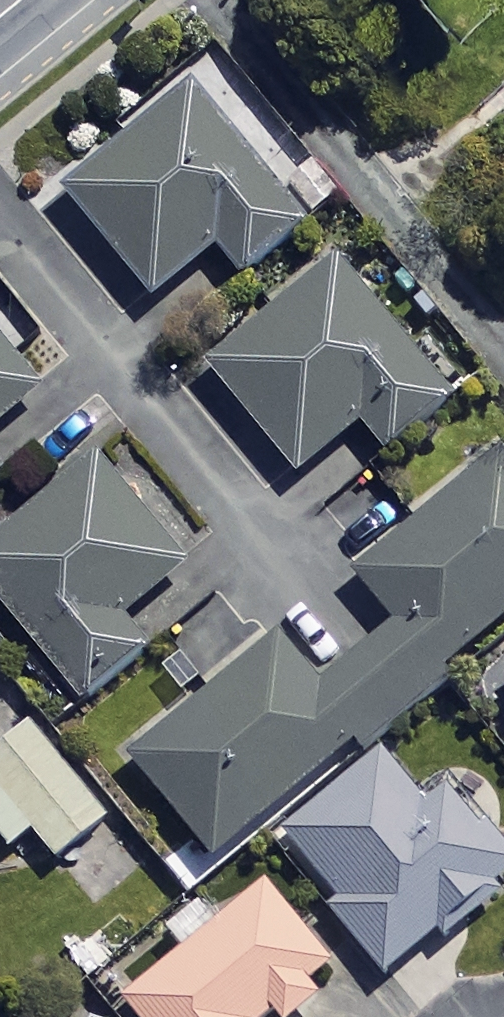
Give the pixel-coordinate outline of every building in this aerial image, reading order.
[(297,213),(187,80),(57,188),(146,296),(210,243),(230,268),(297,213)] [(448,388),(333,250),(199,362),(291,472),(353,419),(377,447),(448,388)] [(0,342),(0,416),(36,386),(0,342)] [(497,447),(350,569),(392,620),(327,674),(285,623),(124,756),(206,855),(352,735),(359,743),(451,667),(445,659),(503,610),(503,455),(497,447)] [(91,455),(0,531),(0,606),(81,704),(148,648),(118,613),(180,561),(91,455)] [(492,678),(503,693),(503,668),(492,678)] [(5,846),(28,828),(50,857),(101,818),(28,721),(0,742),(0,840),(5,846)] [(376,752),(279,830),(330,892),(320,900),(384,978),(503,880),(503,847),(485,824),(477,831),(431,774),(409,792),(376,752)] [(259,881),(118,996),(135,1016),(281,1016),(310,993),(299,980),(323,960),(259,881)]
